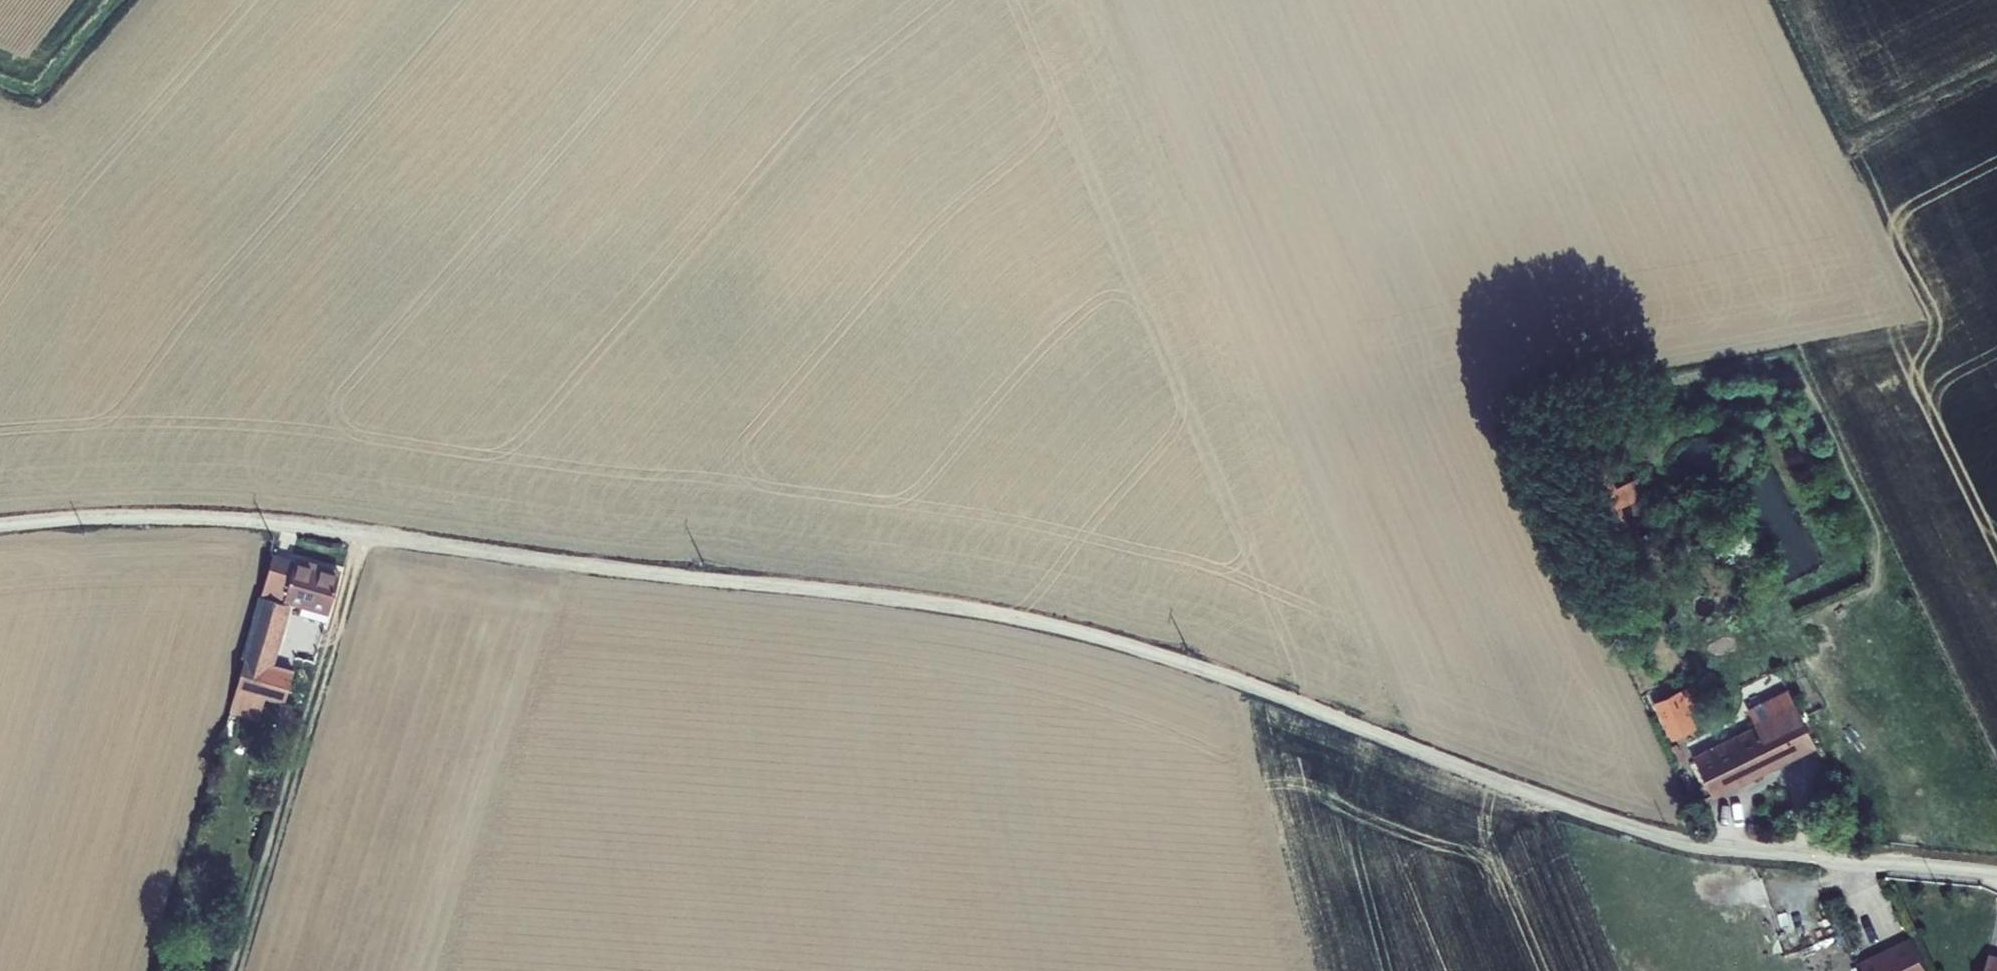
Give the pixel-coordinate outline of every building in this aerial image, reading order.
[(1646,512),(1629,476),(1614,483),(1603,460),(1577,472),(1603,531),(1646,512)] [(316,599),(327,562),(267,546),(226,681),(273,696),(283,665),(264,659),(283,591),(293,593),(316,599)] [(289,607),(312,613),(316,599),(293,593),(289,607)] [(1684,776),(1795,727),(1785,707),(1676,755),(1684,776)] [(1694,795),(1804,747),(1795,727),(1684,776),(1694,795)] [(1841,961),(1846,970),(1914,970),(1897,933),(1841,961)] [(1977,952),(1971,970),(1996,970),(1996,959),(1977,952)]
